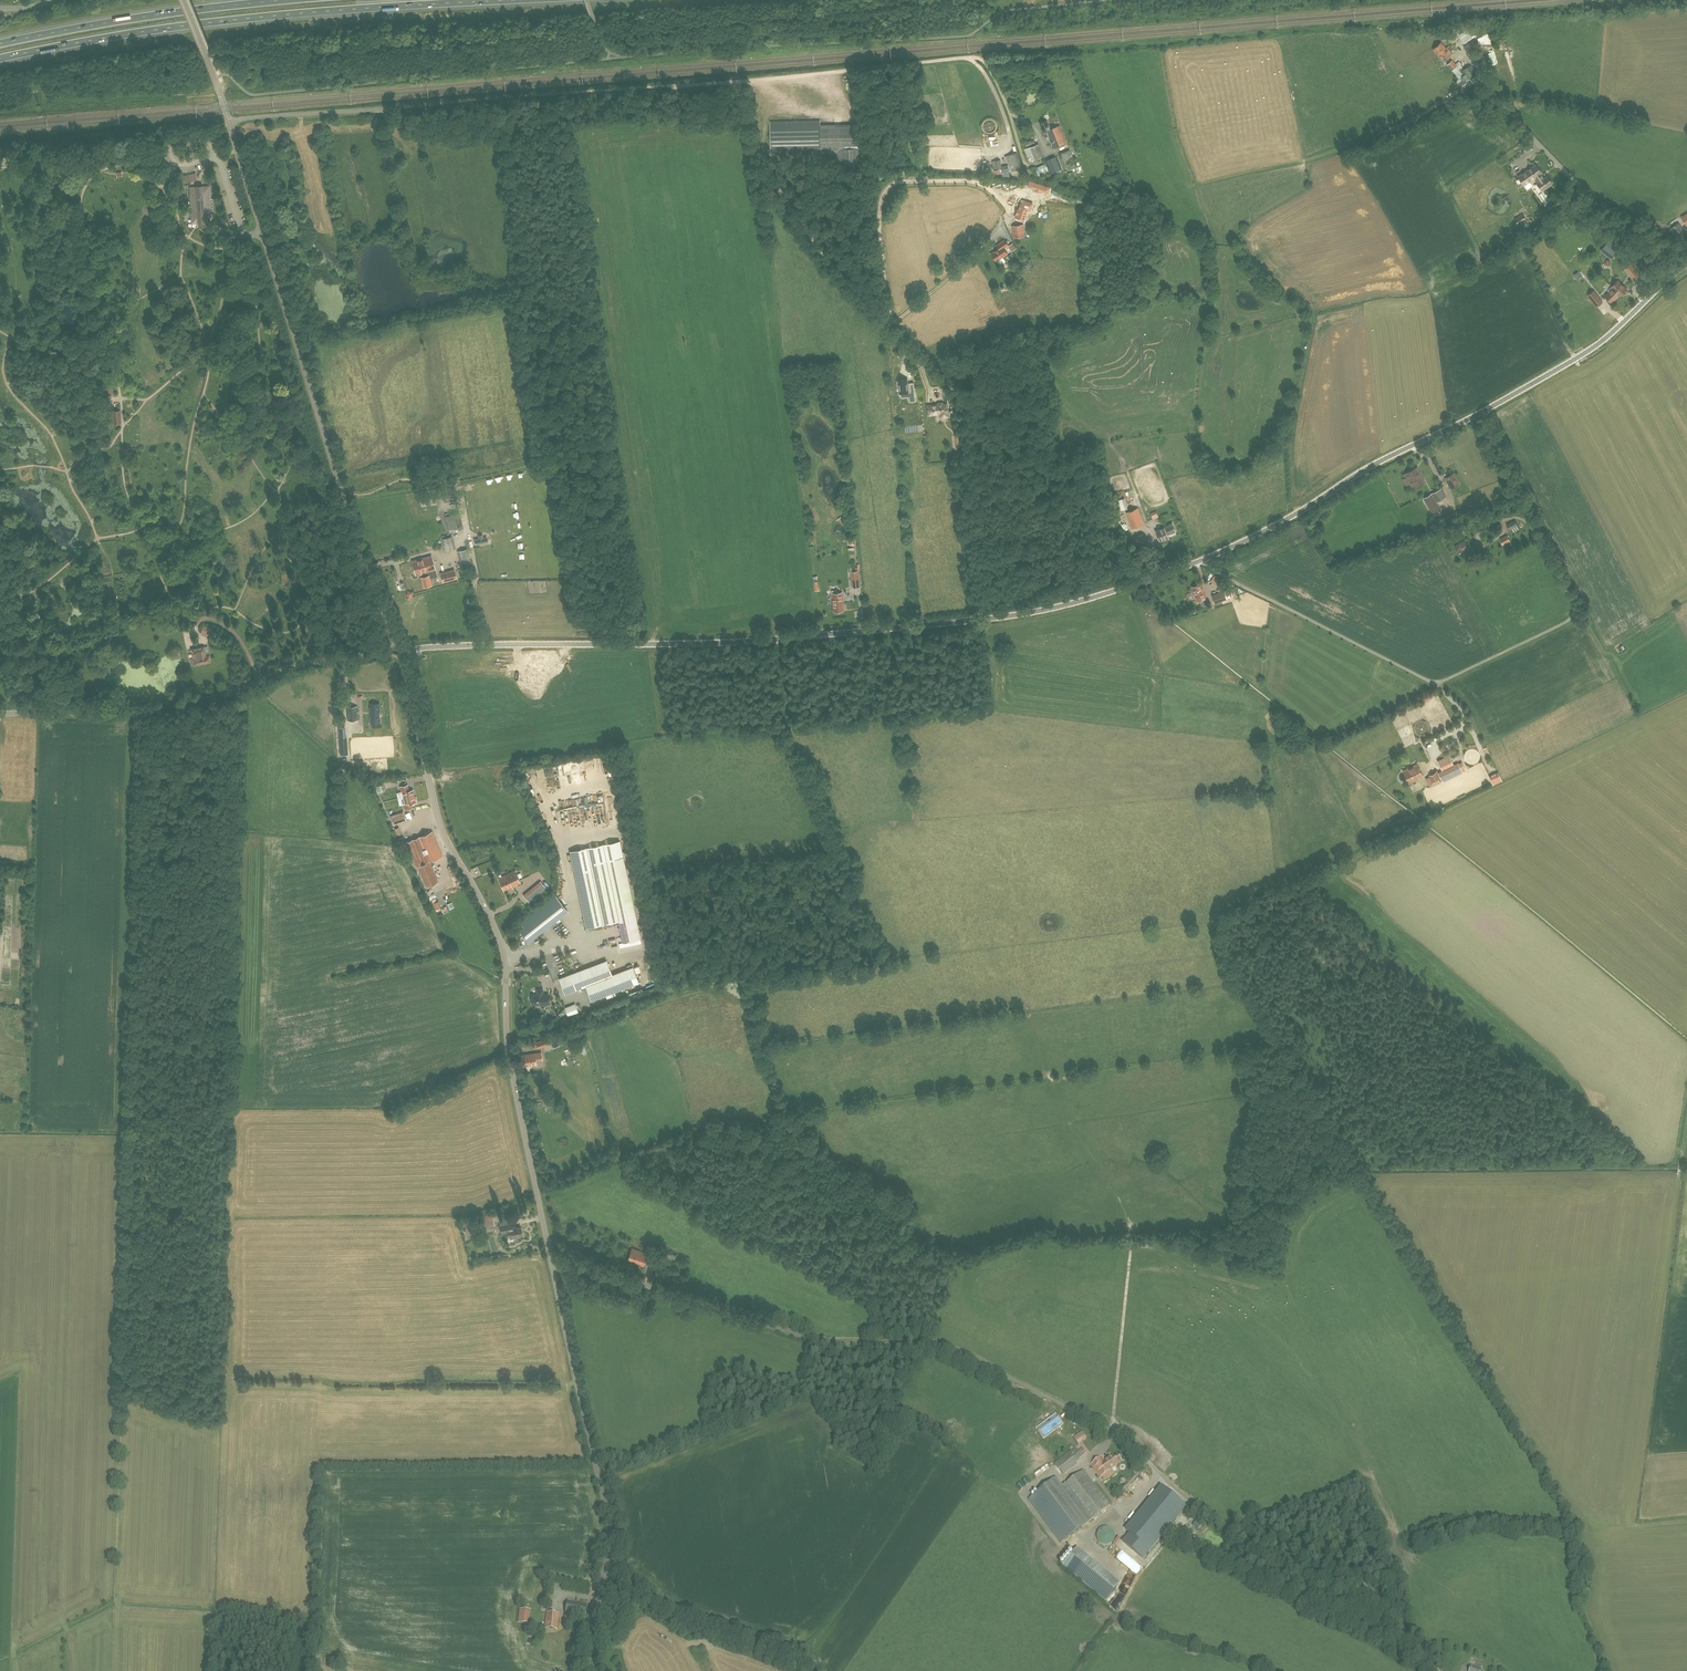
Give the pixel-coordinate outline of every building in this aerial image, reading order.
[(1473,30),(1469,32),(1466,26),(1461,29),(1459,24),(1456,26),(1457,28),(1455,29),(1463,43),(1476,35),(1473,30)] [(1483,36),(1493,31),(1491,27),(1481,32),(1483,36)] [(1447,48),(1446,48),(1441,42),(1433,49),(1438,55),(1438,56),(1442,61),(1452,53),(1447,48)] [(1462,74),(1459,69),(1456,66),(1457,66),(1452,60),(1447,64),(1452,70),(1455,73),(1454,74),(1459,79),(1461,77),(1460,75),(1462,74)] [(1463,70),(1469,79),(1476,74),(1470,65),(1463,70)] [(1040,123),(1043,132),(1044,132),(1045,137),(1048,135),(1053,148),(1066,143),(1060,125),(1051,129),(1049,125),(1047,120),(1040,123)] [(860,164),(860,148),(859,125),(820,125),(820,121),(770,122),(771,155),(835,154),(835,165),(860,164)] [(1024,150),(1029,162),(1039,158),(1035,145),(1024,150)] [(1066,166),(1075,163),(1070,150),(1061,153),(1066,166)] [(1005,156),(1012,172),(1023,167),(1016,152),(1005,156)] [(1045,161),(1050,174),(1062,169),(1057,156),(1045,161)] [(994,170),(1001,169),(1000,160),(995,161),(992,161),(994,170)] [(1035,167),(1038,176),(1049,172),(1045,163),(1035,167)] [(1532,185),(1529,181),(1535,177),(1538,182),(1537,183),(1542,190),(1552,184),(1547,176),(1543,179),(1539,174),(1541,173),(1535,165),(1518,177),(1527,190),(1532,186),(1532,185)] [(1075,179),(1072,171),(1067,173),(1069,181),(1075,179)] [(197,180),(195,174),(185,177),(186,182),(197,180)] [(1035,189),(1034,190),(1041,193),(1041,191),(1048,193),(1050,188),(1036,183),(1035,189)] [(191,188),(193,216),(193,217),(193,218),(194,219),(194,220),(195,221),(196,221),(197,221),(198,221),(201,221),(204,221),(205,221),(206,220),(207,220),(208,219),(209,218),(209,217),(209,216),(209,215),(208,189),(203,189),(203,188),(191,188)] [(1018,206),(1015,215),(1025,218),(1025,216),(1027,212),(1028,208),(1029,204),(1028,203),(1029,200),(1024,198),(1023,201),(1021,201),(1019,207),(1018,206)] [(1522,214),(1514,219),(1518,225),(1526,220),(1522,214)] [(1030,230),(1029,223),(1022,224),(1022,225),(1012,226),(1014,238),(1025,236),(1024,230),(1030,230)] [(1672,227),(1669,229),(1679,243),(1686,238),(1686,237),(1678,223),(1672,227)] [(1623,245),(1611,237),(1601,250),(1612,259),(1623,245)] [(997,245),(999,248),(991,254),(996,261),(1007,254),(1004,248),(1008,245),(1004,240),(997,245)] [(1641,276),(1631,264),(1625,269),(1635,281),(1641,276)] [(1574,275),(1579,282),(1583,279),(1578,272),(1574,275)] [(1618,280),(1612,286),(1613,288),(1620,294),(1621,296),(1624,293),(1625,293),(1627,292),(1627,291),(1627,290),(1618,280)] [(1613,288),(1605,296),(1612,302),(1613,301),(1614,301),(1615,300),(1615,299),(1620,294),(1613,288)] [(1594,291),(1588,295),(1597,306),(1603,302),(1594,291)] [(908,392),(909,397),(909,402),(916,401),(913,382),(907,383),(907,379),(898,380),(898,381),(896,381),(897,387),(899,386),(899,393),(900,393),(908,392)] [(114,395),(113,385),(105,386),(106,395),(114,395)] [(939,404),(934,405),(927,405),(928,415),(940,413),(941,417),(948,417),(947,403),(942,404),(942,403),(938,403),(939,404)] [(121,423),(120,411),(110,411),(111,424),(121,423)] [(1405,474),(1412,487),(1424,481),(1416,467),(1405,474)] [(1453,473),(1445,477),(1451,487),(1459,483),(1453,473)] [(1431,494),(1423,498),(1433,515),(1440,510),(1436,503),(1446,497),(1441,488),(1431,494)] [(1126,512),(1132,528),(1143,524),(1137,508),(1126,512)] [(1150,513),(1152,519),(1159,517),(1156,510),(1150,513)] [(1512,533),(1520,529),(1515,520),(1506,524),(1512,533)] [(1169,539),(1167,534),(1175,531),(1172,523),(1164,527),(1156,531),(1159,540),(1164,538),(1165,540),(1169,539)] [(1143,533),(1133,537),(1136,545),(1146,541),(1143,533)] [(1507,535),(1500,539),(1503,545),(1510,541),(1507,535)] [(444,551),(455,549),(452,536),(441,538),(444,551)] [(1463,541),(1454,546),(1458,553),(1462,551),(1462,552),(1472,547),(1469,542),(1465,544),(1463,541)] [(467,548),(457,551),(460,562),(471,559),(467,548)] [(436,575),(435,569),(431,556),(412,561),(416,574),(423,573),(424,577),(421,577),(424,586),(431,584),(429,577),(436,575)] [(443,582),(457,578),(454,570),(441,573),(443,582)] [(858,570),(851,571),(852,581),(853,588),(860,587),(858,570)] [(1214,575),(1211,580),(1218,585),(1222,580),(1214,575)] [(1205,599),(1203,595),(1200,584),(1192,587),(1194,594),(1194,595),(1194,596),(1195,597),(1196,598),(1197,601),(1205,599)] [(842,592),(837,592),(837,590),(832,590),(834,611),(844,610),(842,592)] [(1212,595),(1215,603),(1226,599),(1223,591),(1212,595)] [(193,658),(194,665),(211,661),(209,655),(206,655),(204,646),(191,649),(193,658)] [(1430,694),(1421,697),(1423,702),(1431,699),(1430,694)] [(384,705),(374,706),(374,710),(375,710),(375,721),(379,721),(379,724),(385,724),(384,715),(384,705)] [(357,707),(348,707),(348,720),(358,720),(358,716),(357,716),(357,707)] [(1458,763),(1456,764),(1450,767),(1438,773),(1441,780),(1442,781),(1460,773),(1462,772),(1462,771),(1465,770),(1462,762),(1458,764),(1458,763)] [(1417,764),(1403,771),(1409,783),(1423,776),(1417,764)] [(1440,779),(1436,771),(1428,775),(1432,782),(1440,779)] [(412,808),(411,803),(417,802),(416,797),(414,797),(413,790),(408,791),(407,785),(400,787),(403,797),(404,797),(405,804),(404,805),(405,809),(412,808)] [(403,813),(392,817),(394,823),(405,820),(403,813)] [(438,881),(430,861),(442,856),(431,832),(406,842),(417,867),(418,866),(426,886),(438,881)] [(619,841),(570,851),(575,872),(586,927),(618,920),(622,936),(623,942),(624,941),(639,938),(640,938),(623,860),(622,857),(619,841)] [(504,890),(520,883),(515,871),(498,878),(504,890)] [(529,902),(546,888),(541,881),(524,895),(529,902)] [(522,928),(518,932),(527,943),(568,911),(556,896),(520,925),(522,928)] [(437,897),(432,899),(436,912),(440,911),(437,897)] [(612,975),(606,960),(559,978),(565,993),(586,985),(591,1000),(638,982),(633,967),(612,975)] [(537,989),(537,991),(537,994),(532,994),(532,997),(530,997),(532,1001),(532,1004),(549,1004),(549,995),(543,995),(543,988),(537,989)] [(565,1008),(568,1015),(578,1011),(575,1004),(565,1008)] [(559,1043),(562,1042),(563,1045),(567,1044),(566,1040),(564,1034),(557,1037),(559,1043)] [(556,1037),(550,1039),(553,1047),(559,1044),(556,1037)] [(547,1038),(541,1040),(536,1042),(538,1048),(544,1046),(549,1044),(549,1042),(547,1038)] [(523,1067),(536,1065),(535,1061),(542,1060),(541,1052),(532,1053),(522,1054),(523,1067)] [(490,1211),(490,1214),(481,1216),(483,1227),(494,1225),(492,1215),(503,1213),(503,1209),(490,1211)] [(522,1234),(521,1227),(516,1228),(516,1226),(512,1227),(511,1223),(500,1225),(501,1233),(509,1231),(510,1237),(514,1236),(514,1238),(522,1236),(521,1234),(522,1234)] [(648,1254),(632,1248),(628,1261),(644,1266),(648,1254)] [(1055,1416),(1042,1426),(1048,1434),(1053,1429),(1057,1427),(1061,1424),(1055,1416)] [(1073,1437),(1078,1444),(1087,1438),(1082,1431),(1073,1437)] [(1076,1448),(1055,1463),(1063,1474),(1077,1464),(1075,1462),(1082,1457),(1076,1448)] [(1110,1470),(1122,1462),(1117,1455),(1114,1457),(1112,1455),(1104,1461),(1101,1457),(1091,1464),(1101,1477),(1111,1470),(1110,1470)] [(1055,1478),(1028,1499),(1061,1543),(1110,1505),(1083,1470),(1061,1487),(1055,1478)] [(1021,1481),(1017,1484),(1020,1489),(1025,1486),(1021,1481)] [(1131,1513),(1135,1516),(1159,1487),(1157,1486),(1154,1489),(1152,1487),(1131,1513)] [(1161,1487),(1126,1530),(1130,1533),(1145,1546),(1181,1503),(1161,1487)] [(1198,1530),(1202,1525),(1195,1520),(1192,1525),(1198,1530)] [(1098,1544),(1114,1543),(1113,1527),(1098,1527),(1098,1544)] [(1126,1560),(1129,1556),(1117,1546),(1110,1554),(1121,1562),(1124,1559),(1126,1560)] [(1067,1560),(1062,1567),(1109,1603),(1108,1603),(1115,1608),(1116,1609),(1117,1607),(1120,1607),(1121,1605),(1124,1601),(1125,1597),(1110,1597),(1119,1585),(1120,1583),(1077,1548),(1072,1555),(1067,1561),(1067,1560)] [(587,1604),(567,1601),(565,1614),(584,1618),(587,1604)] [(519,1608),(517,1622),(529,1623),(531,1609),(519,1608)] [(546,1612),(545,1628),(557,1629),(559,1613),(546,1612)]
